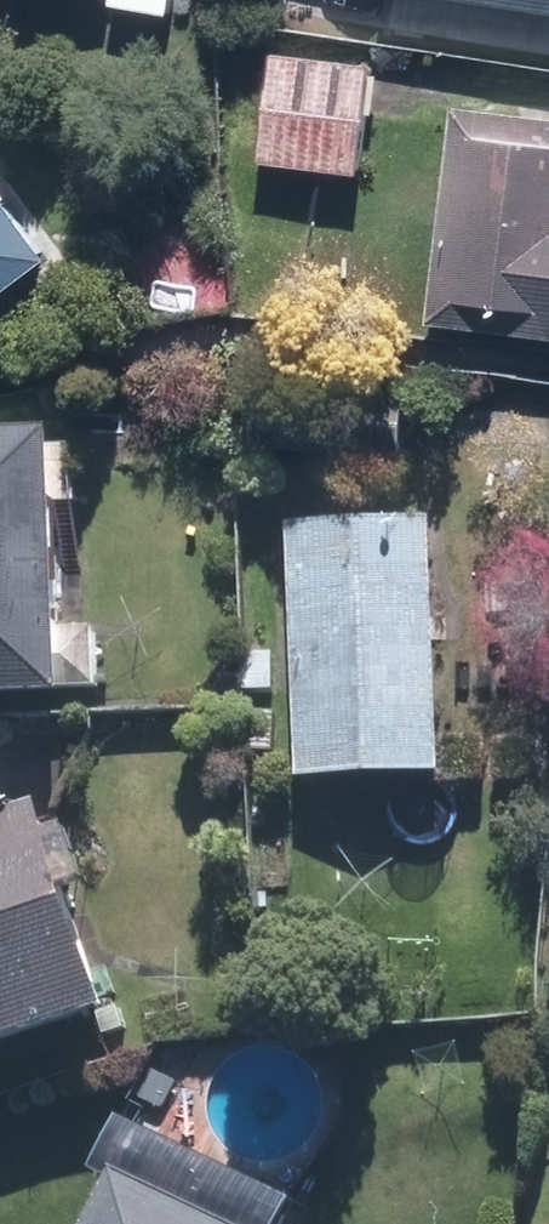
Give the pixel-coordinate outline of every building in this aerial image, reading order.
[(548,13),(548,0),(468,0),(548,13)] [(265,171),(366,183),(379,72),(278,60),(265,171)] [(548,346),(548,124),(465,113),(436,332),(548,346)] [(63,263),(0,177),(0,309),(63,263)] [(59,688),(59,682),(85,683),(82,623),(56,623),(48,424),(0,426),(0,690),(59,688)] [(286,520),(296,771),(442,765),(432,513),(286,520)] [(113,1017),(46,810),(0,825),(0,1055),(113,1017)] [(138,1097),(161,1108),(173,1083),(151,1072),(138,1097)] [(114,1170),(89,1223),(229,1223),(114,1170)]
